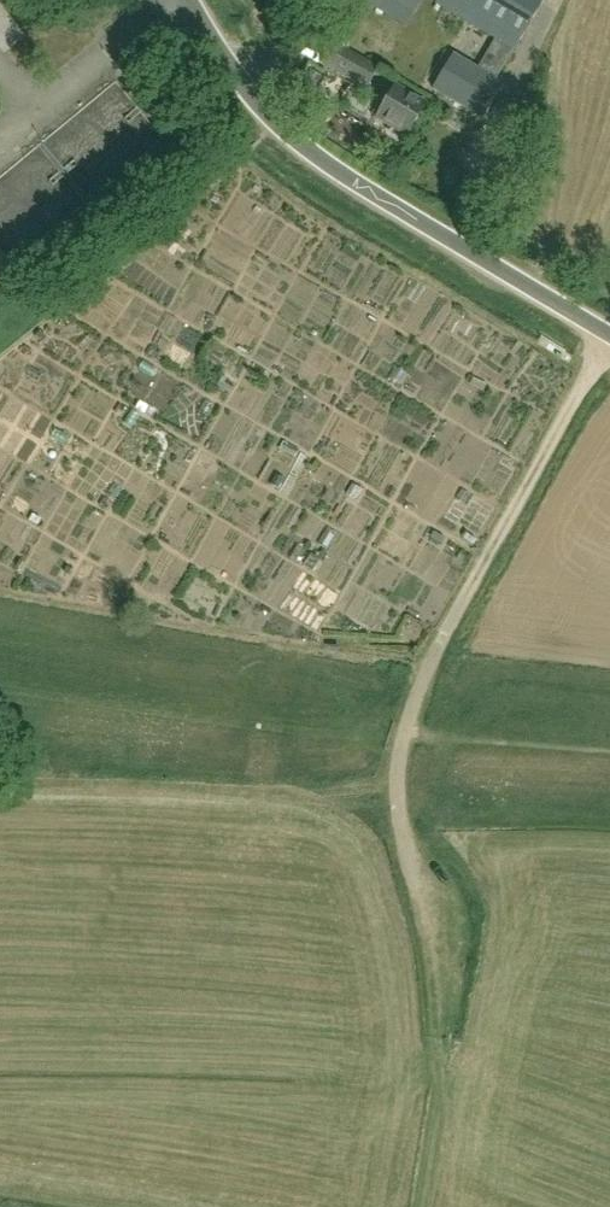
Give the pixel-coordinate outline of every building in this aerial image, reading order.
[(477,68),(454,55),(434,89),(435,90),(436,90),(485,119),(505,84),(497,80),(544,0),(438,0),(436,3),(496,38),(477,68)] [(467,54),(481,36),(460,20),(446,38),(467,54)] [(337,42),(326,60),(323,66),(366,90),(379,67),(337,42)] [(426,104),(396,86),(377,117),(407,135),(426,104)]
